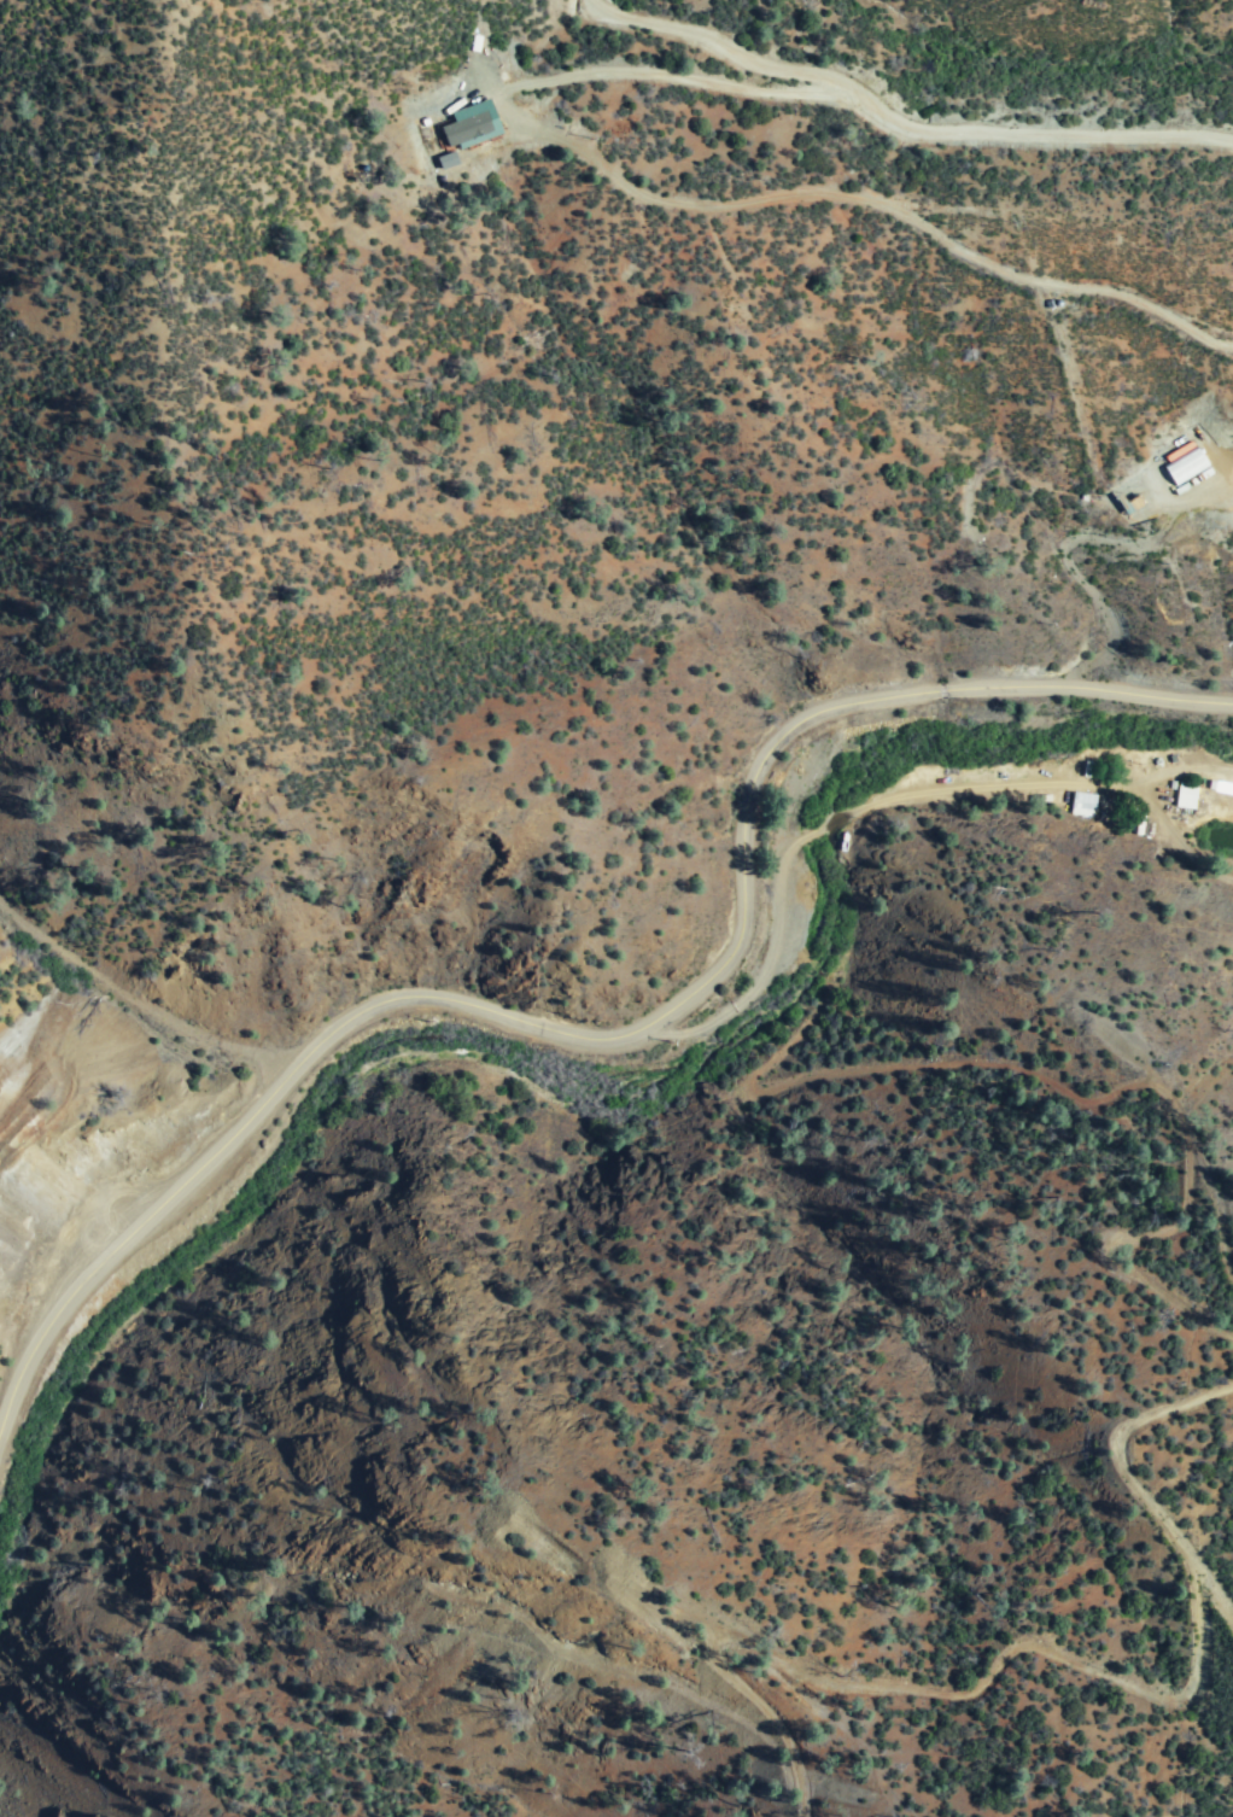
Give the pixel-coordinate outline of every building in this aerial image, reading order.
[(440,128),(448,148),(491,130),(483,110),(440,128)] [(1210,469),(1199,449),(1164,468),(1175,488),(1210,469)]
